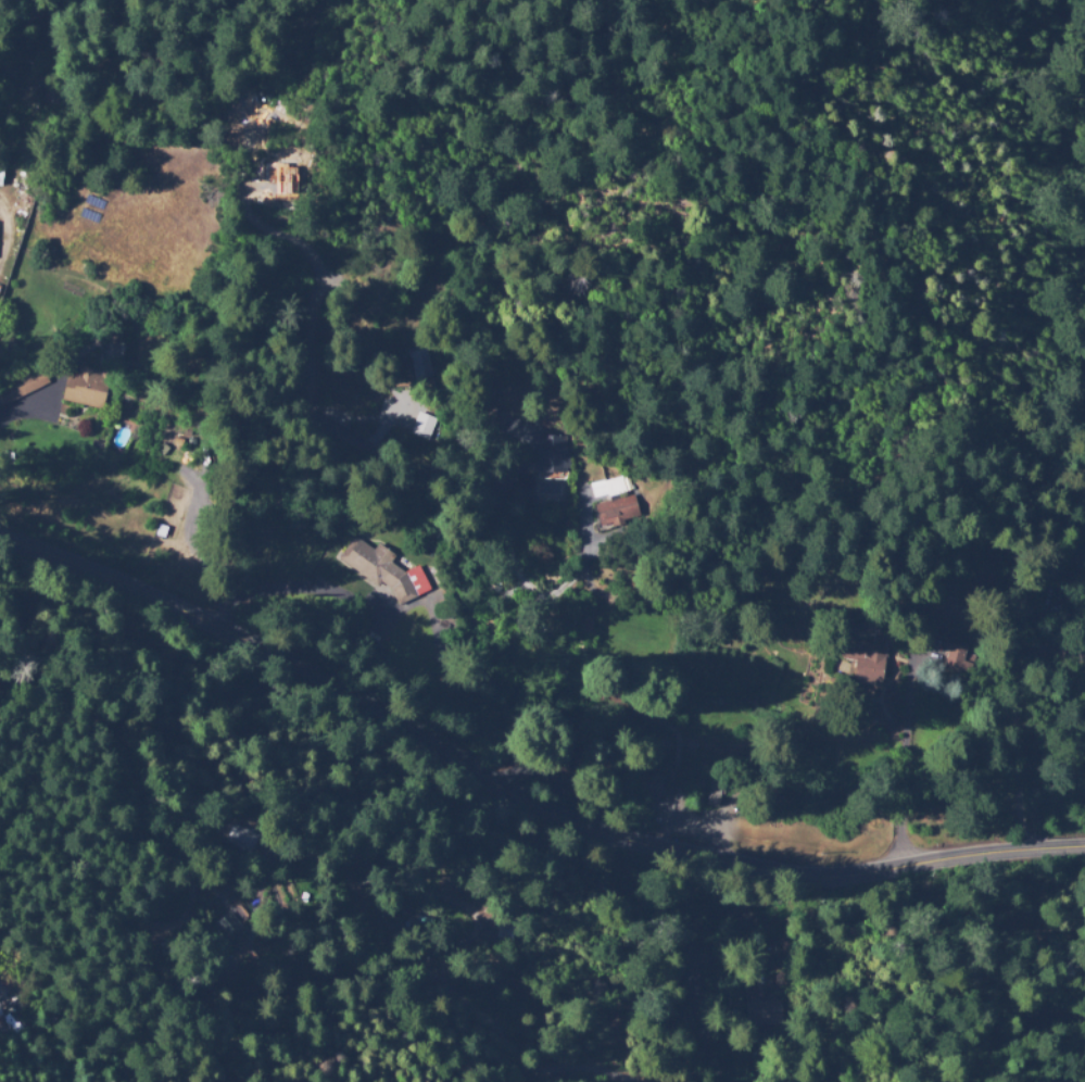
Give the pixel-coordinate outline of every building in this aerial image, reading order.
[(105,331),(119,329),(121,342),(106,343),(105,331)] [(101,411),(60,401),(66,376),(74,378),(77,366),(99,372),(98,377),(117,381),(114,397),(105,394),(101,411)] [(3,406),(0,400),(0,389),(33,373),(41,368),(49,383),(33,391),(3,406)] [(416,410),(436,418),(427,438),(407,429),(416,410)] [(566,470),(538,469),(540,435),(567,436),(566,470)] [(611,528),(610,525),(598,527),(594,505),(607,502),(603,481),(623,477),(627,492),(617,494),(618,499),(634,495),(641,521),(611,528)] [(559,496),(539,496),(539,480),(559,480),(559,496)] [(398,606),(390,590),(380,582),(376,588),(338,559),(353,537),(373,551),(377,544),(394,556),(390,564),(405,574),(418,568),(430,591),(398,606)] [(880,687),(851,681),(855,664),(840,660),(842,643),(860,646),(861,642),(872,644),(875,628),(885,629),(883,646),(887,647),(880,687)] [(971,675),(961,671),(960,674),(944,668),(951,642),(969,647),(964,662),(974,665),(971,675)] [(916,655),(937,660),(936,667),(954,671),(949,689),(911,680),(916,655)] [(664,782),(649,778),(645,795),(660,799),(664,782)] [(717,807),(706,806),(710,781),(720,782),(717,807)] [(701,805),(689,803),(693,784),(704,787),(701,805)] [(686,804),(672,801),(676,785),(690,789),(686,804)] [(253,856),(226,843),(235,825),(262,838),(253,856)] [(357,908),(345,897),(355,886),(367,897),(357,908)] [(398,946),(393,938),(403,932),(407,942),(398,946)]
